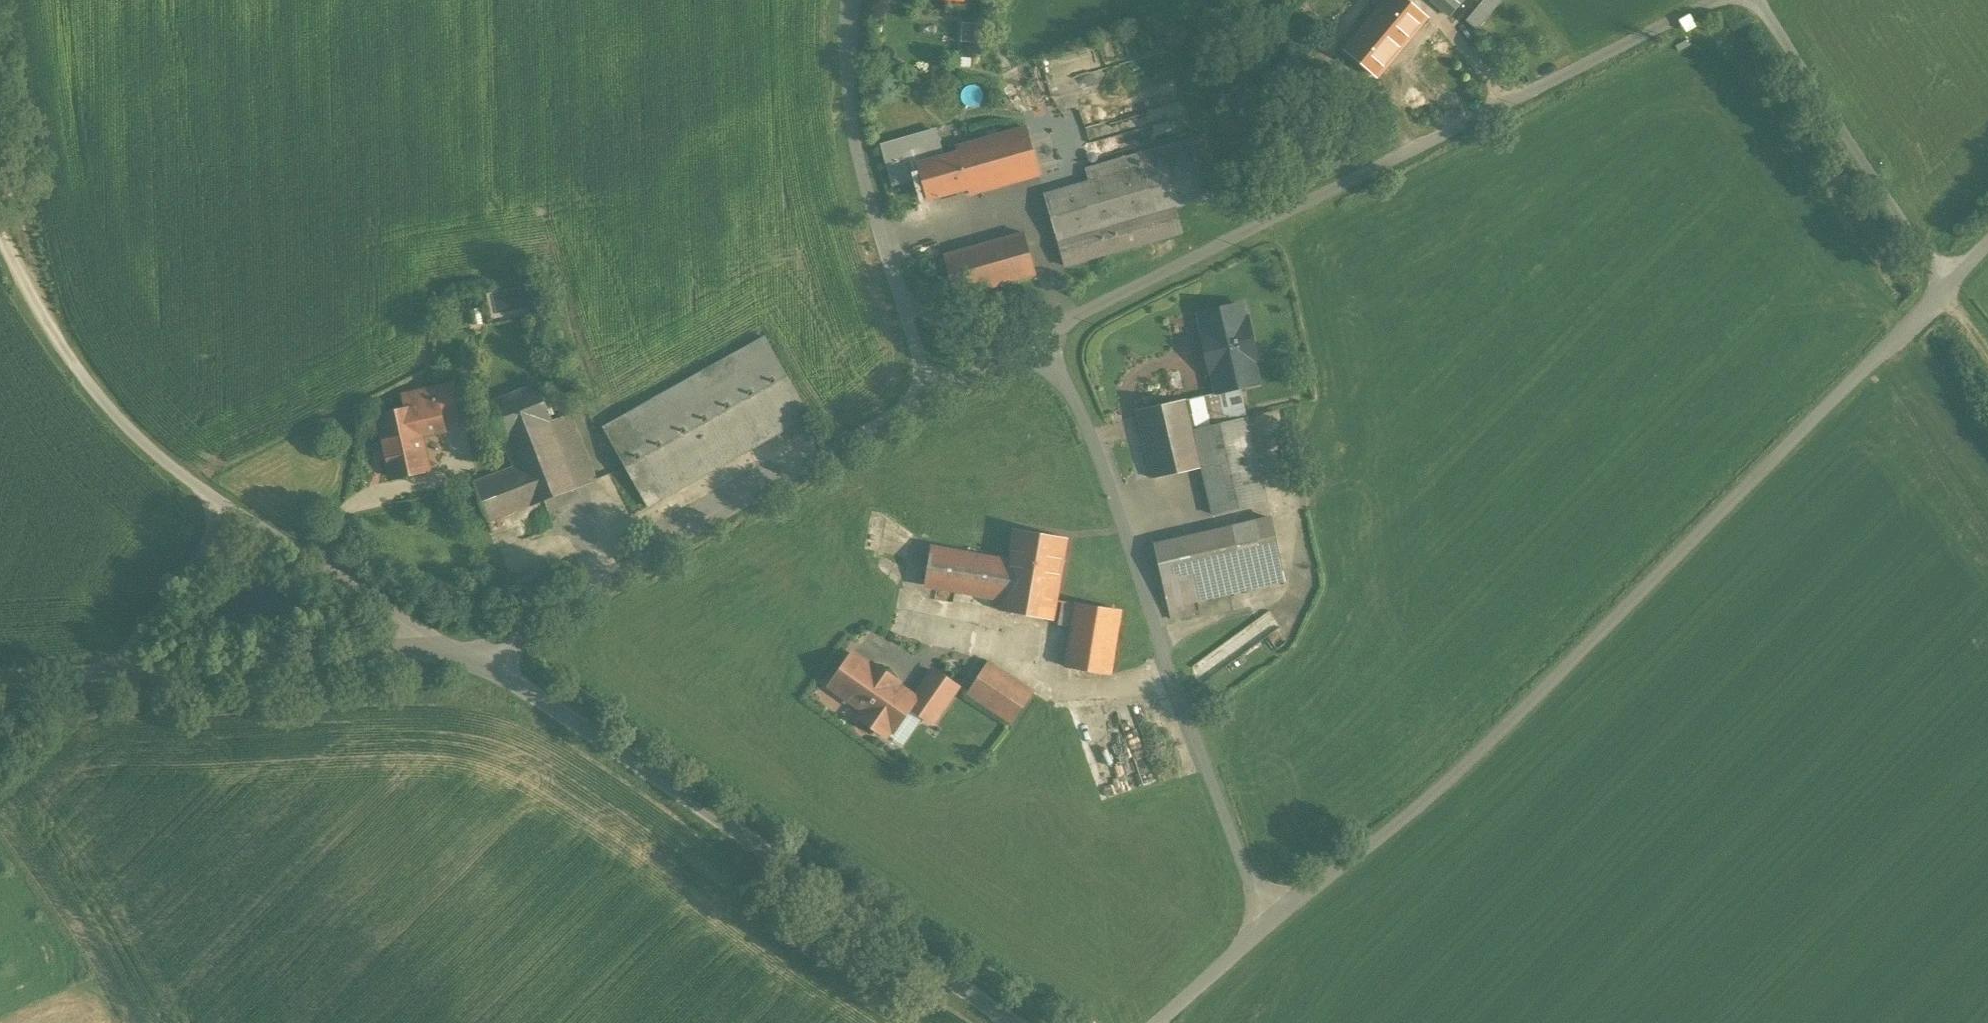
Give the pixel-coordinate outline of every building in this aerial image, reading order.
[(1345,56),(1375,80),(1430,11),(1417,0),(1390,0),(1345,56)] [(1026,128),(956,146),(958,152),(967,187),(969,193),(1038,174),(1026,128)] [(934,130),(882,145),(893,184),(921,176),(917,165),(942,157),(934,130)] [(1089,181),(1044,194),(1057,241),(1174,207),(1222,194),(1205,135),(1164,146),(1149,151),(1107,163),(1111,175),(1089,181)] [(1162,140),(1147,144),(1149,151),(1164,146),(1162,140)] [(942,157),(917,165),(921,176),(927,199),(967,187),(958,152),(942,157)] [(1107,163),(1086,169),(1089,181),(1111,175),(1107,163)] [(1174,207),(1057,241),(1064,265),(1181,232),(1174,207)] [(1024,232),(943,255),(954,296),(1035,273),(1024,232)] [(1239,304),(1199,313),(1204,334),(1201,335),(1209,371),(1212,370),(1217,392),(1257,383),(1252,359),(1256,359),(1247,319),(1242,320),(1239,304)] [(764,336),(603,426),(648,506),(808,416),(764,336)] [(551,421),(536,383),(487,402),(501,439),(504,439),(515,467),(474,483),(488,521),(575,488),(575,487),(596,479),(570,413),(551,421)] [(452,384),(433,388),(441,421),(459,417),(452,384)] [(407,410),(378,416),(391,477),(427,469),(419,434),(442,429),(441,421),(433,388),(403,395),(407,410)] [(1203,395),(1185,399),(1191,424),(1208,420),(1203,395)] [(1247,417),(1193,430),(1191,424),(1185,399),(1136,410),(1152,478),(1201,467),(1212,514),(1266,501),(1247,417)] [(1270,517),(1153,544),(1168,607),(1284,581),(1270,517)] [(1066,538),(1014,529),(1008,561),(1002,598),(1000,610),(1052,619),(1066,538)] [(1008,561),(930,547),(924,585),(1002,598),(1008,561)] [(1076,603),(1061,601),(1057,625),(1072,627),(1076,603)] [(1120,610),(1076,603),(1072,627),(1066,667),(1109,674),(1120,610)] [(898,682),(872,664),(870,666),(852,654),(830,686),(863,709),(859,716),(876,728),(881,722),(893,730),(910,706),(915,698),(914,697),(896,684),(898,682)] [(995,678),(982,669),(967,692),(1013,723),(1023,707),(990,686),(995,678)] [(933,670),(914,697),(915,698),(910,706),(932,721),(956,687),(933,670)] [(848,716),(853,709),(820,687),(816,694),(848,716)]
